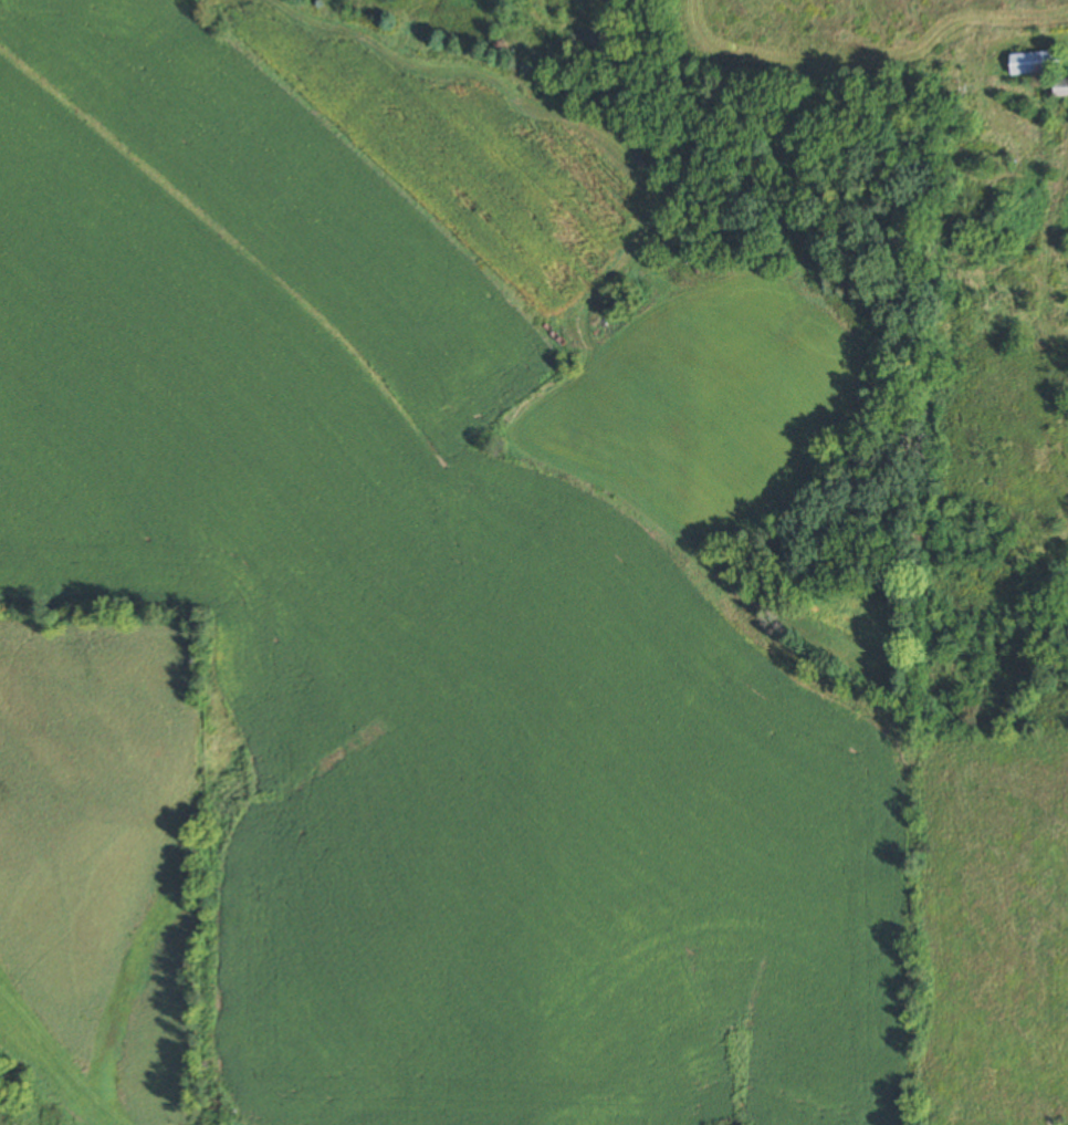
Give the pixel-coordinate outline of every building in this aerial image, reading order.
[(1012,54),(1013,75),(1061,72),(1060,51),(1012,54)] [(1067,96),(1067,78),(1058,78),(1057,96),(1067,96)]
